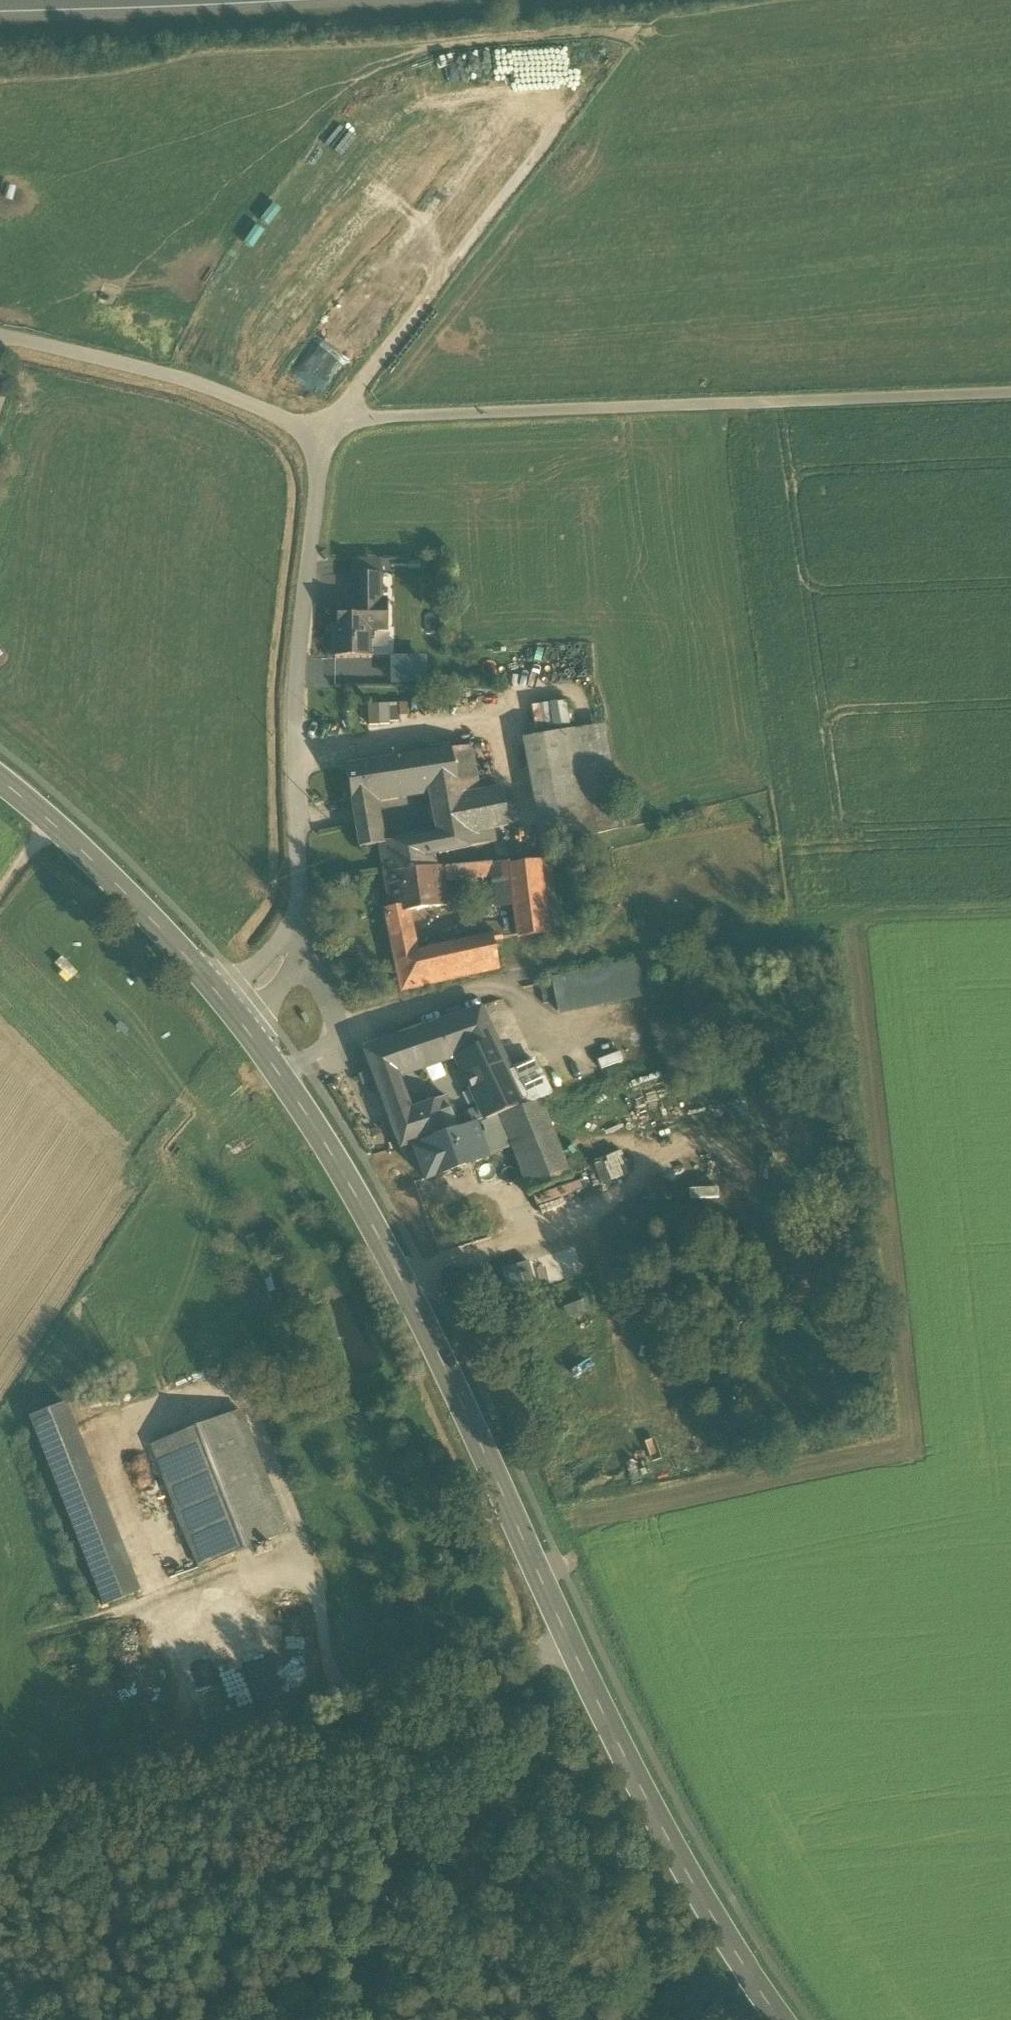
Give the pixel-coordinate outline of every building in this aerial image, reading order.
[(455,58),(410,67),(414,91),(460,81),(455,58)] [(338,314),(323,350),(337,356),(342,345),(357,351),(367,326),(338,314)] [(352,561),(352,575),(380,575),(380,561),(352,561)] [(352,604),(381,604),(380,575),(352,575),(352,604)] [(334,657),(367,657),(367,628),(387,628),(386,604),(381,604),(352,604),(338,604),(339,626),(334,626),(334,657)] [(422,684),(422,656),(390,657),(390,684),(422,684)] [(565,698),(530,705),(536,734),(570,727),(565,698)] [(398,703),(389,704),(389,721),(398,721),(398,703)] [(379,724),(378,704),(367,704),(368,725),(379,724)] [(378,704),(379,724),(389,724),(389,721),(389,704),(378,704)] [(603,727),(573,731),(582,776),(586,797),(594,836),(623,829),(603,727)] [(523,740),(532,785),(538,784),(582,776),(573,731),(523,740)] [(450,751),(457,785),(477,781),(471,752),(470,749),(467,748),(450,751)] [(431,804),(460,798),(457,785),(450,751),(345,767),(351,800),(371,797),(428,788),(431,804)] [(582,776),(538,784),(543,806),(586,797),(582,776)] [(479,795),(477,781),(457,785),(460,798),(479,795)] [(594,836),(586,797),(543,806),(538,784),(532,785),(544,846),(594,836)] [(501,790),(479,795),(460,798),(431,804),(437,836),(441,854),(495,843),(493,828),(508,825),(501,790)] [(351,800),(355,824),(375,821),(371,797),(351,800)] [(355,824),(358,848),(379,845),(379,844),(375,821),(355,824)] [(379,845),(384,873),(436,868),(434,855),(441,854),(437,836),(379,844),(379,845)] [(550,861),(538,862),(547,934),(548,941),(560,940),(550,861)] [(495,908),(513,905),(508,866),(507,862),(491,864),(493,876),(492,877),(495,908)] [(538,862),(508,866),(513,905),(516,934),(517,939),(547,934),(538,862)] [(454,880),(492,877),(493,876),(491,864),(491,863),(453,866),(454,880)] [(443,868),(436,868),(384,873),(390,908),(391,914),(407,912),(447,906),(451,905),(451,896),(446,896),(444,873),(443,868)] [(451,948),(416,956),(412,938),(407,912),(391,914),(390,908),(385,909),(391,941),(395,960),(395,962),(401,992),(499,970),(493,939),(451,948)] [(555,1002),(557,1013),(644,995),(638,964),(617,968),(550,979),(551,983),(555,1002)] [(555,1002),(551,983),(539,985),(543,1004),(555,1002)] [(478,1009),(433,1024),(449,1059),(455,1057),(479,1108),(485,1120),(500,1115),(539,1100),(550,1097),(533,1061),(509,1072),(478,1009)] [(397,1077),(449,1059),(433,1024),(363,1049),(381,1097),(403,1091),(397,1077)] [(400,1148),(414,1144),(413,1143),(424,1140),(424,1141),(443,1134),(444,1135),(457,1131),(453,1120),(449,1109),(454,1108),(450,1096),(414,1109),(413,1107),(412,1103),(408,1104),(403,1091),(381,1097),(389,1117),(400,1148)] [(539,1100),(500,1115),(512,1146),(530,1192),(569,1178),(539,1100)] [(473,1125),(485,1120),(479,1108),(453,1120),(457,1131),(473,1125)] [(484,1157),(512,1146),(500,1115),(485,1120),(473,1125),(484,1157)] [(473,1125),(457,1131),(444,1135),(443,1134),(424,1141),(424,1140),(413,1143),(414,1144),(426,1178),(484,1157),(473,1125)] [(539,1203),(582,1190),(579,1180),(536,1193),(539,1203)] [(528,1261),(516,1265),(524,1291),(535,1288),(528,1261)] [(509,1296),(524,1291),(516,1265),(501,1269),(509,1296)] [(355,1291),(325,1302),(354,1378),(383,1367),(355,1291)] [(139,1591),(66,1405),(29,1419),(101,1606),(139,1591)] [(150,1446),(198,1568),(288,1533),(272,1493),(240,1411),(150,1446)]
